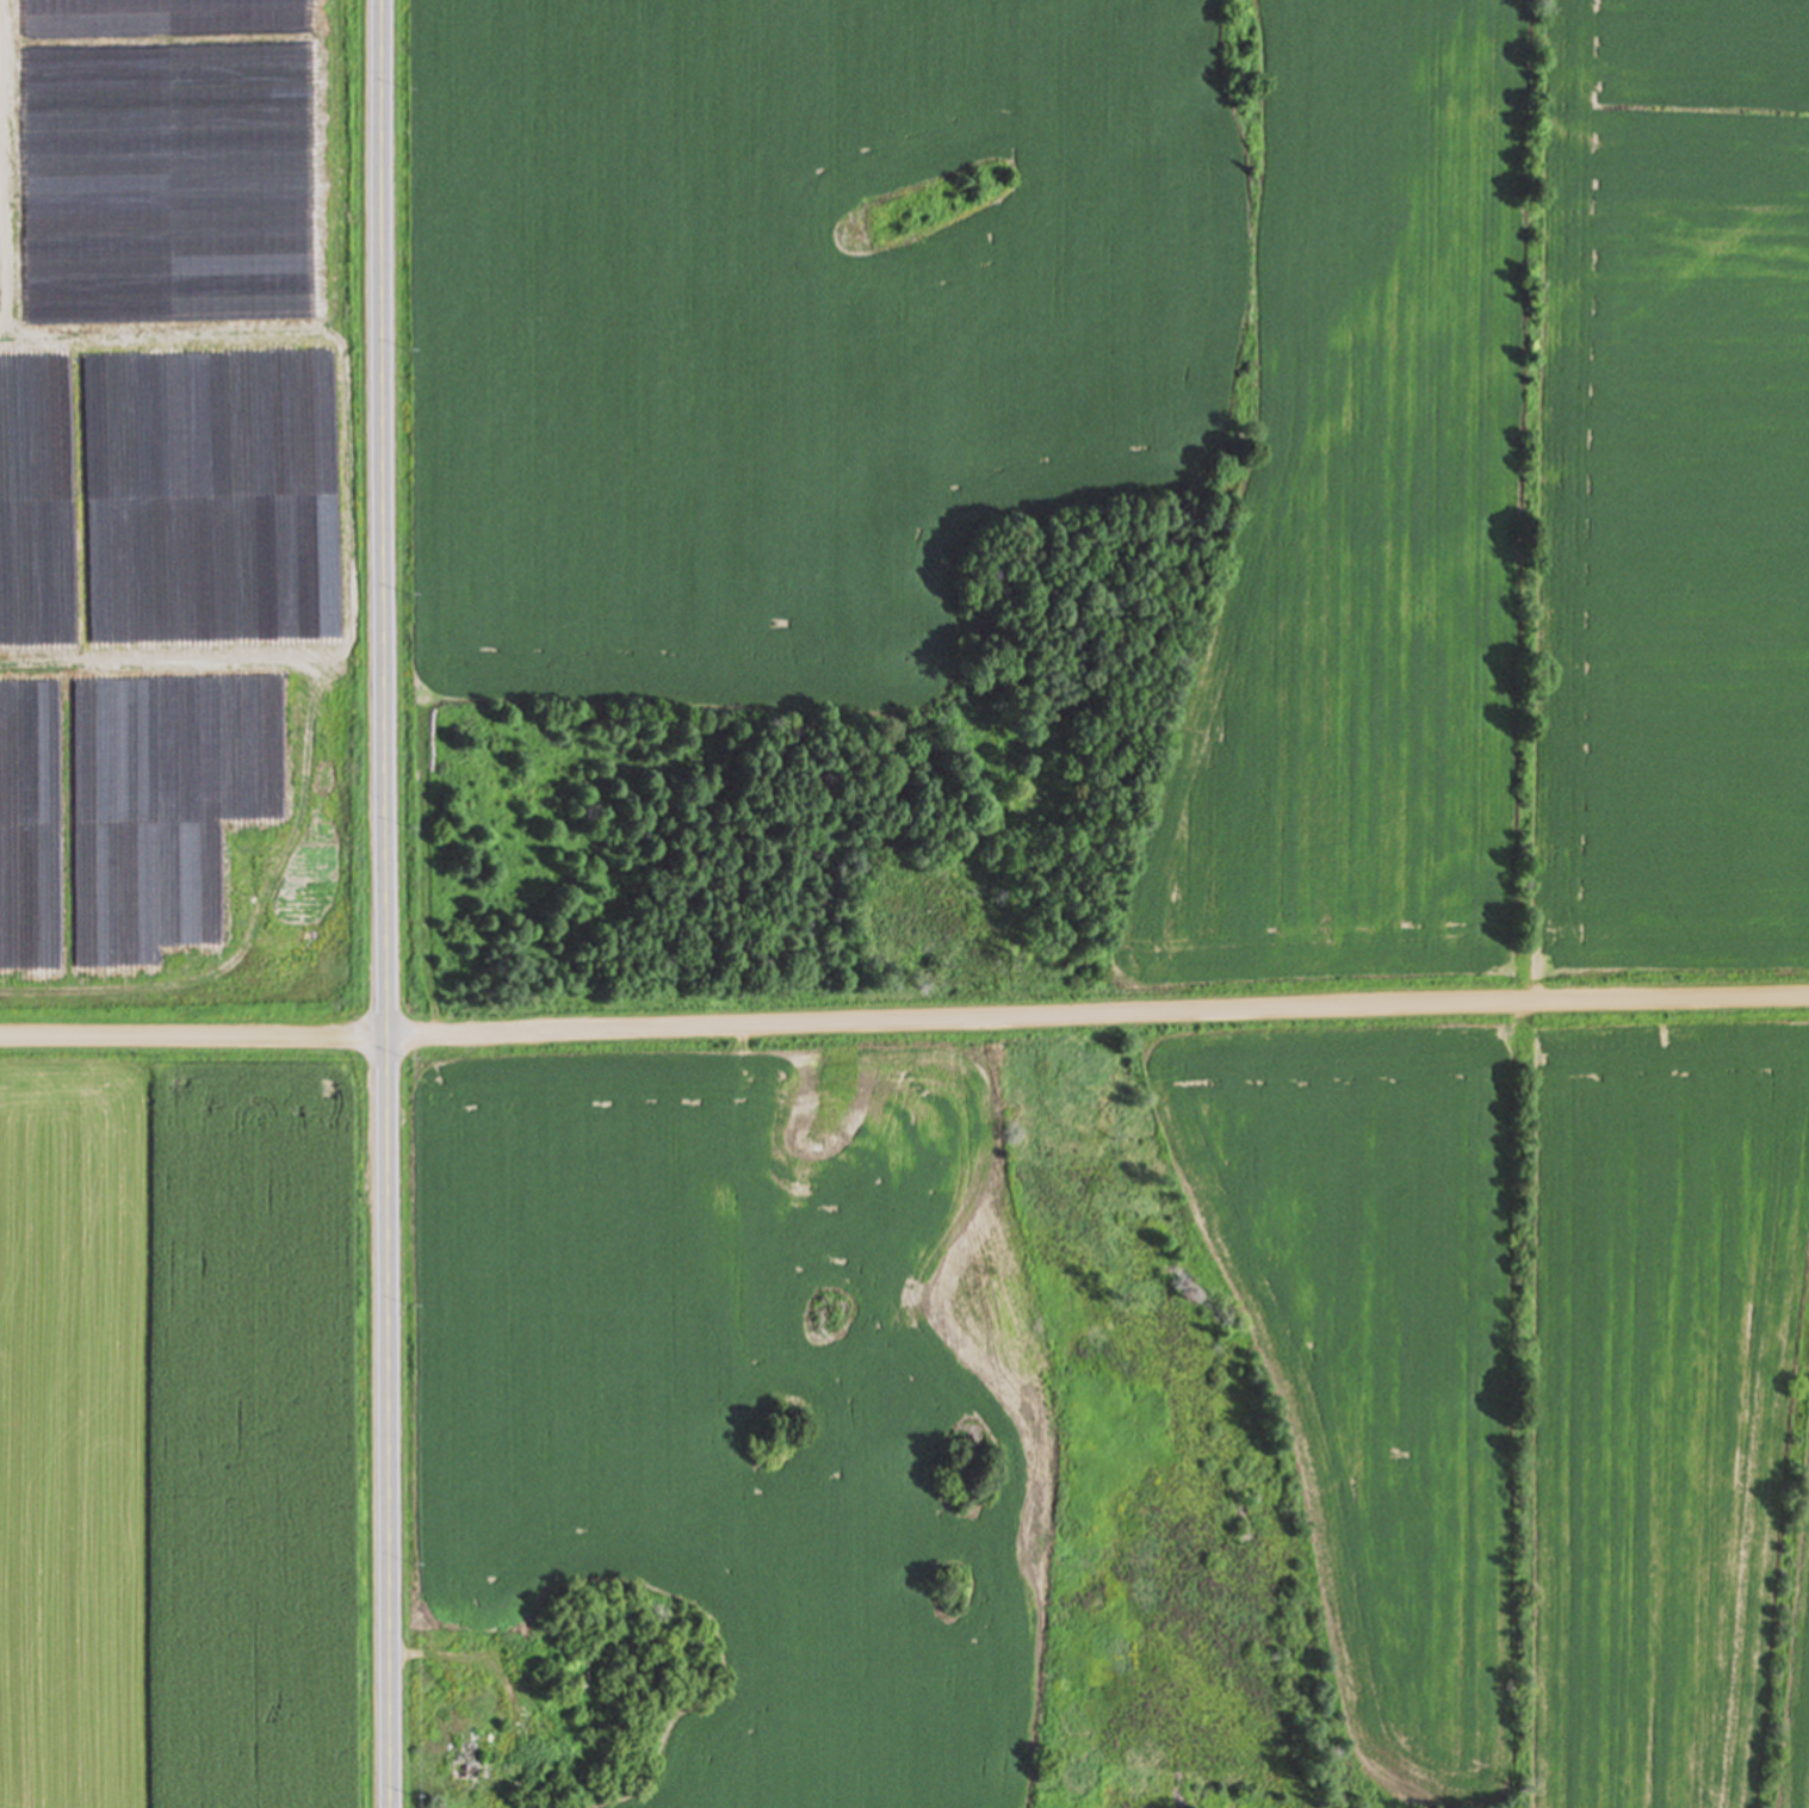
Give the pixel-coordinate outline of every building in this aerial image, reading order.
[(477,1745),(463,1745),(463,1751),(447,1751),(447,1784),(464,1784),(464,1774),(477,1774),(477,1745)]
